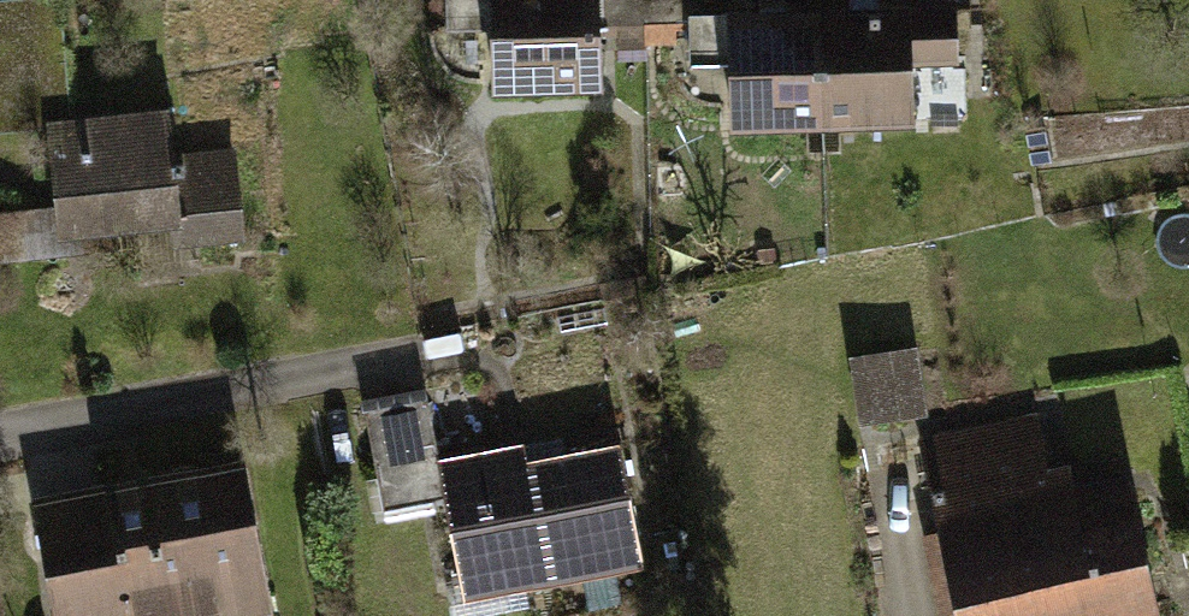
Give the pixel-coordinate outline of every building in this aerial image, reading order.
[(476,102),(601,99),(599,0),(473,0),(476,102)] [(826,1),(829,130),(924,127),(922,45),(971,42),(969,0),(845,0),(826,1)] [(826,1),(731,5),(739,133),(829,130),(826,1)] [(164,124),(50,130),(56,235),(177,228),(178,249),(228,246),(224,164),(167,167),(164,124)] [(910,345),(850,355),(860,417),(920,407),(910,345)] [(377,425),(389,524),(445,517),(457,615),(482,615),(644,596),(628,466),(449,488),(441,417),(377,425)] [(926,447),(954,615),(1143,615),(1120,478),(1057,488),(1047,427),(926,447)] [(42,501),(55,615),(245,615),(229,479),(42,501)]
